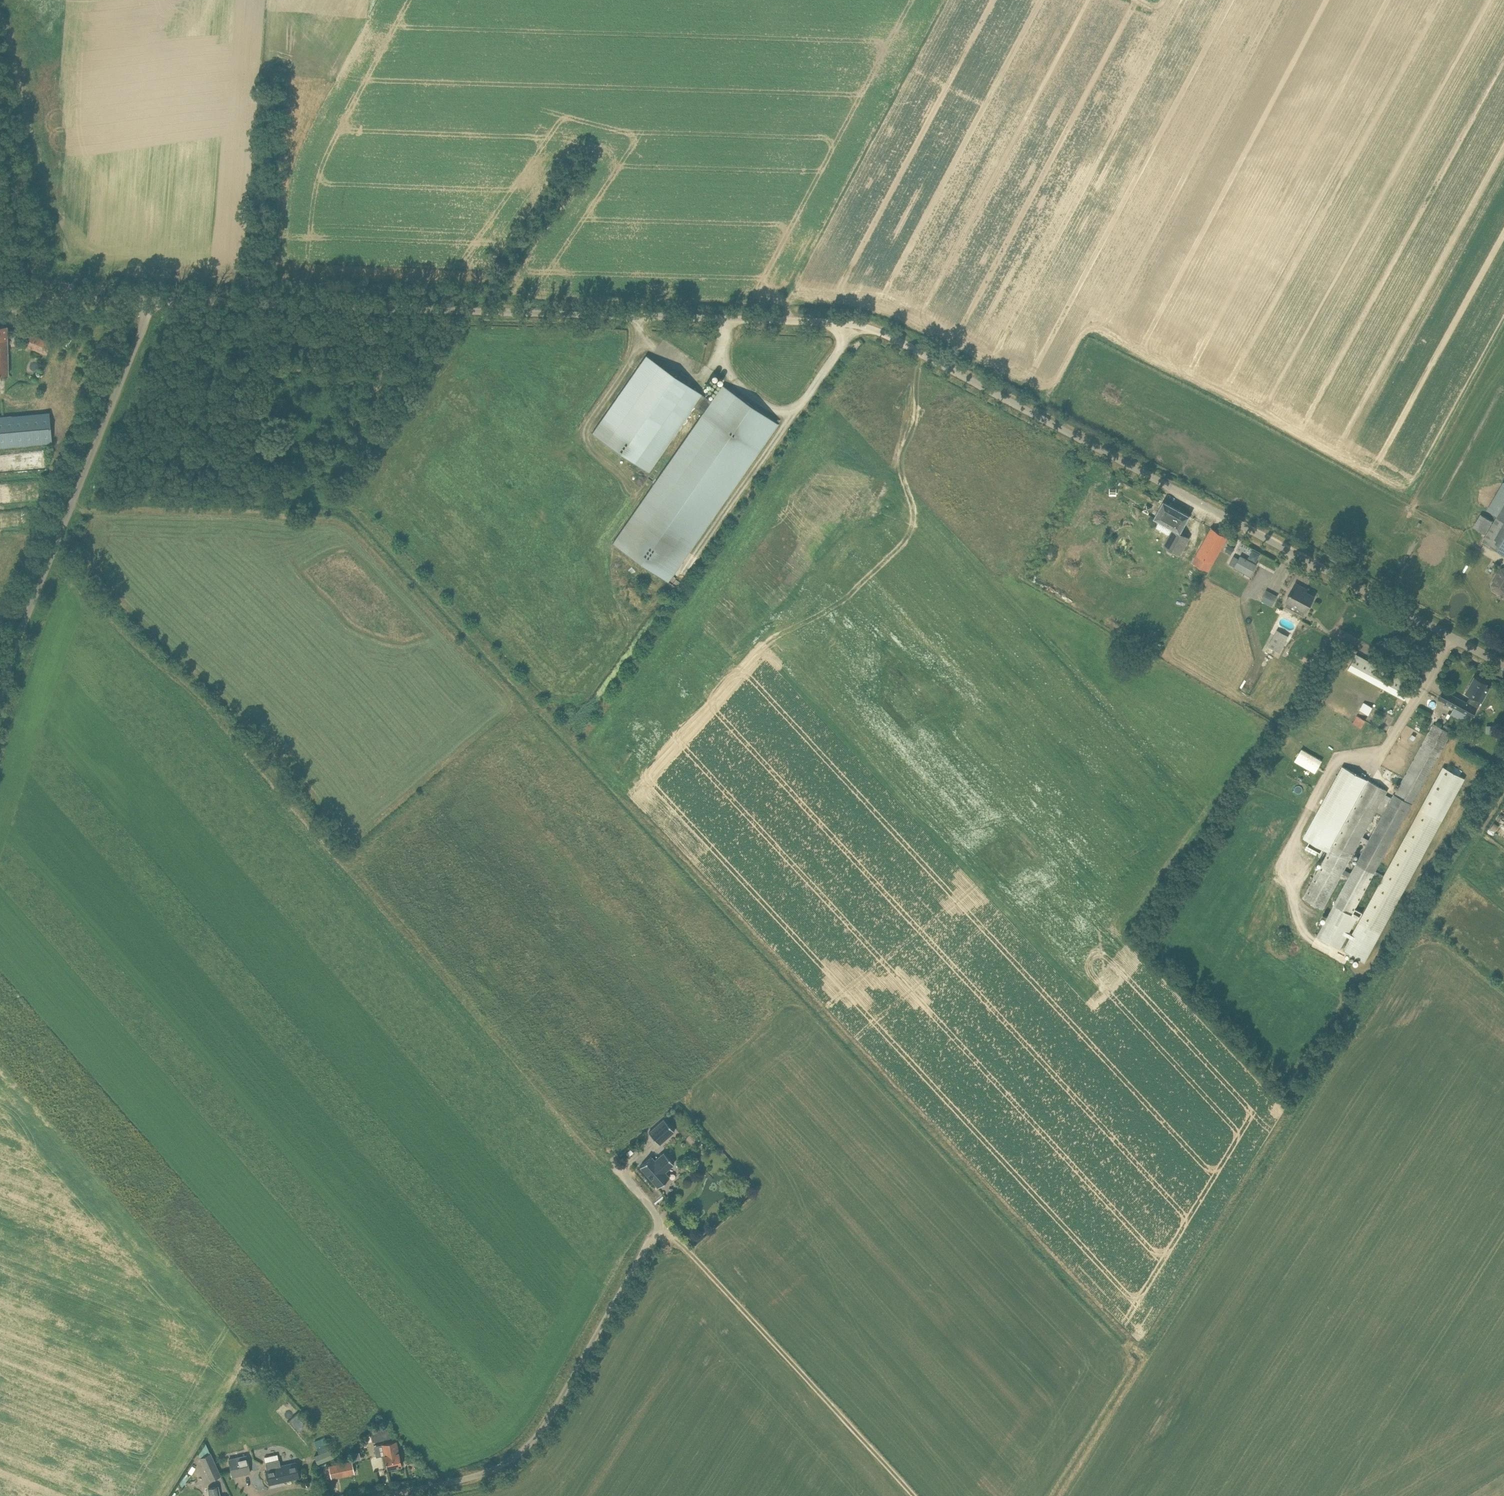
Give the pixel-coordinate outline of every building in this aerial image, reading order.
[(8,374),(7,325),(0,326),(0,374),(8,374)] [(29,336),(25,345),(47,354),(51,342),(28,333),(27,335),(29,336)] [(643,354),(595,436),(654,470),(695,399),(704,404),(710,393),(643,354)] [(52,441),(50,413),(0,417),(0,446),(52,441)] [(43,468),(43,451),(27,452),(28,469),(43,468)] [(635,558),(670,581),(711,519),(708,516),(710,513),(705,510),(705,501),(708,497),(708,491),(648,492),(634,513),(637,515),(633,518),(640,523),(645,529),(635,529),(634,530),(635,544),(631,544),(627,547),(627,539),(631,539),(634,534),(627,534),(631,532),(624,527),(614,542),(631,553),(635,558)] [(1181,532),(1190,515),(1164,500),(1154,517),(1173,528),(1164,545),(1180,554),(1189,537),(1181,532)] [(1483,541),(1503,553),(1503,505),(1483,541)] [(1228,536),(1212,527),(1193,561),(1209,570),(1227,536),(1228,536)] [(1228,544),(1224,551),(1230,554),(1234,547),(1228,544)] [(1231,568),(1244,575),(1250,565),(1236,557),(1235,559),(1229,555),(1225,562),(1232,566),(1231,568)] [(1472,567),(1467,564),(1463,571),(1468,574),(1472,567)] [(1501,568),(1492,584),(1493,588),(1501,592),(1503,591),(1503,568),(1501,568)] [(1296,583),(1287,599),(1306,610),(1314,596),(1301,589),(1302,586),(1296,583)] [(1277,596),(1272,593),(1266,603),(1272,606),(1277,596)] [(1281,651),(1290,635),(1278,628),(1269,645),(1281,651)] [(1348,669),(1405,699),(1413,683),(1357,653),(1348,669)] [(1475,675),(1473,679),(1466,692),(1470,694),(1467,701),(1443,688),(1438,697),(1454,706),(1451,712),(1463,719),(1467,713),(1473,716),(1489,686),(1486,684),(1487,682),(1475,675)] [(1360,709),(1370,713),(1373,705),(1364,701),(1360,709)] [(1363,726),(1367,719),(1357,714),(1353,722),(1363,726)] [(1307,844),(1321,852),(1323,848),(1328,851),(1303,897),(1323,908),(1343,872),(1349,876),(1316,936),(1340,949),(1357,918),(1359,918),(1363,912),(1356,908),(1374,874),(1382,878),(1343,949),(1364,961),(1465,778),(1443,766),(1384,875),(1376,871),(1451,732),(1450,731),(1451,728),(1445,724),(1443,727),(1434,723),(1395,794),(1394,794),(1392,797),(1386,794),(1388,790),(1342,766),(1303,837),(1309,841),(1307,844)] [(1295,760),(1317,772),(1324,759),(1302,747),(1295,760)] [(651,1130),(662,1142),(677,1129),(666,1117),(651,1130)] [(639,1166),(657,1187),(669,1176),(665,1171),(674,1164),(663,1152),(655,1159),(652,1156),(639,1166)] [(367,1436),(368,1443),(391,1437),(388,1425),(380,1427),(380,1429),(366,1432),(367,1436)] [(200,1457),(210,1480),(221,1475),(205,1441),(198,1451),(200,1457)] [(392,1441),(382,1443),(387,1468),(402,1465),(398,1444),(393,1445),(392,1441)] [(334,1456),(331,1448),(315,1454),(318,1462),(334,1456)] [(246,1454),(229,1458),(233,1476),(250,1472),(246,1454)] [(266,1463),(268,1468),(266,1469),(270,1483),(299,1476),(296,1462),(281,1466),(280,1460),(266,1463)] [(329,1466),(331,1478),(349,1474),(346,1462),(329,1466)] [(182,1486),(190,1476),(186,1473),(179,1484),(182,1486)] [(219,1485),(208,1487),(210,1495),(221,1495),(219,1485)]
